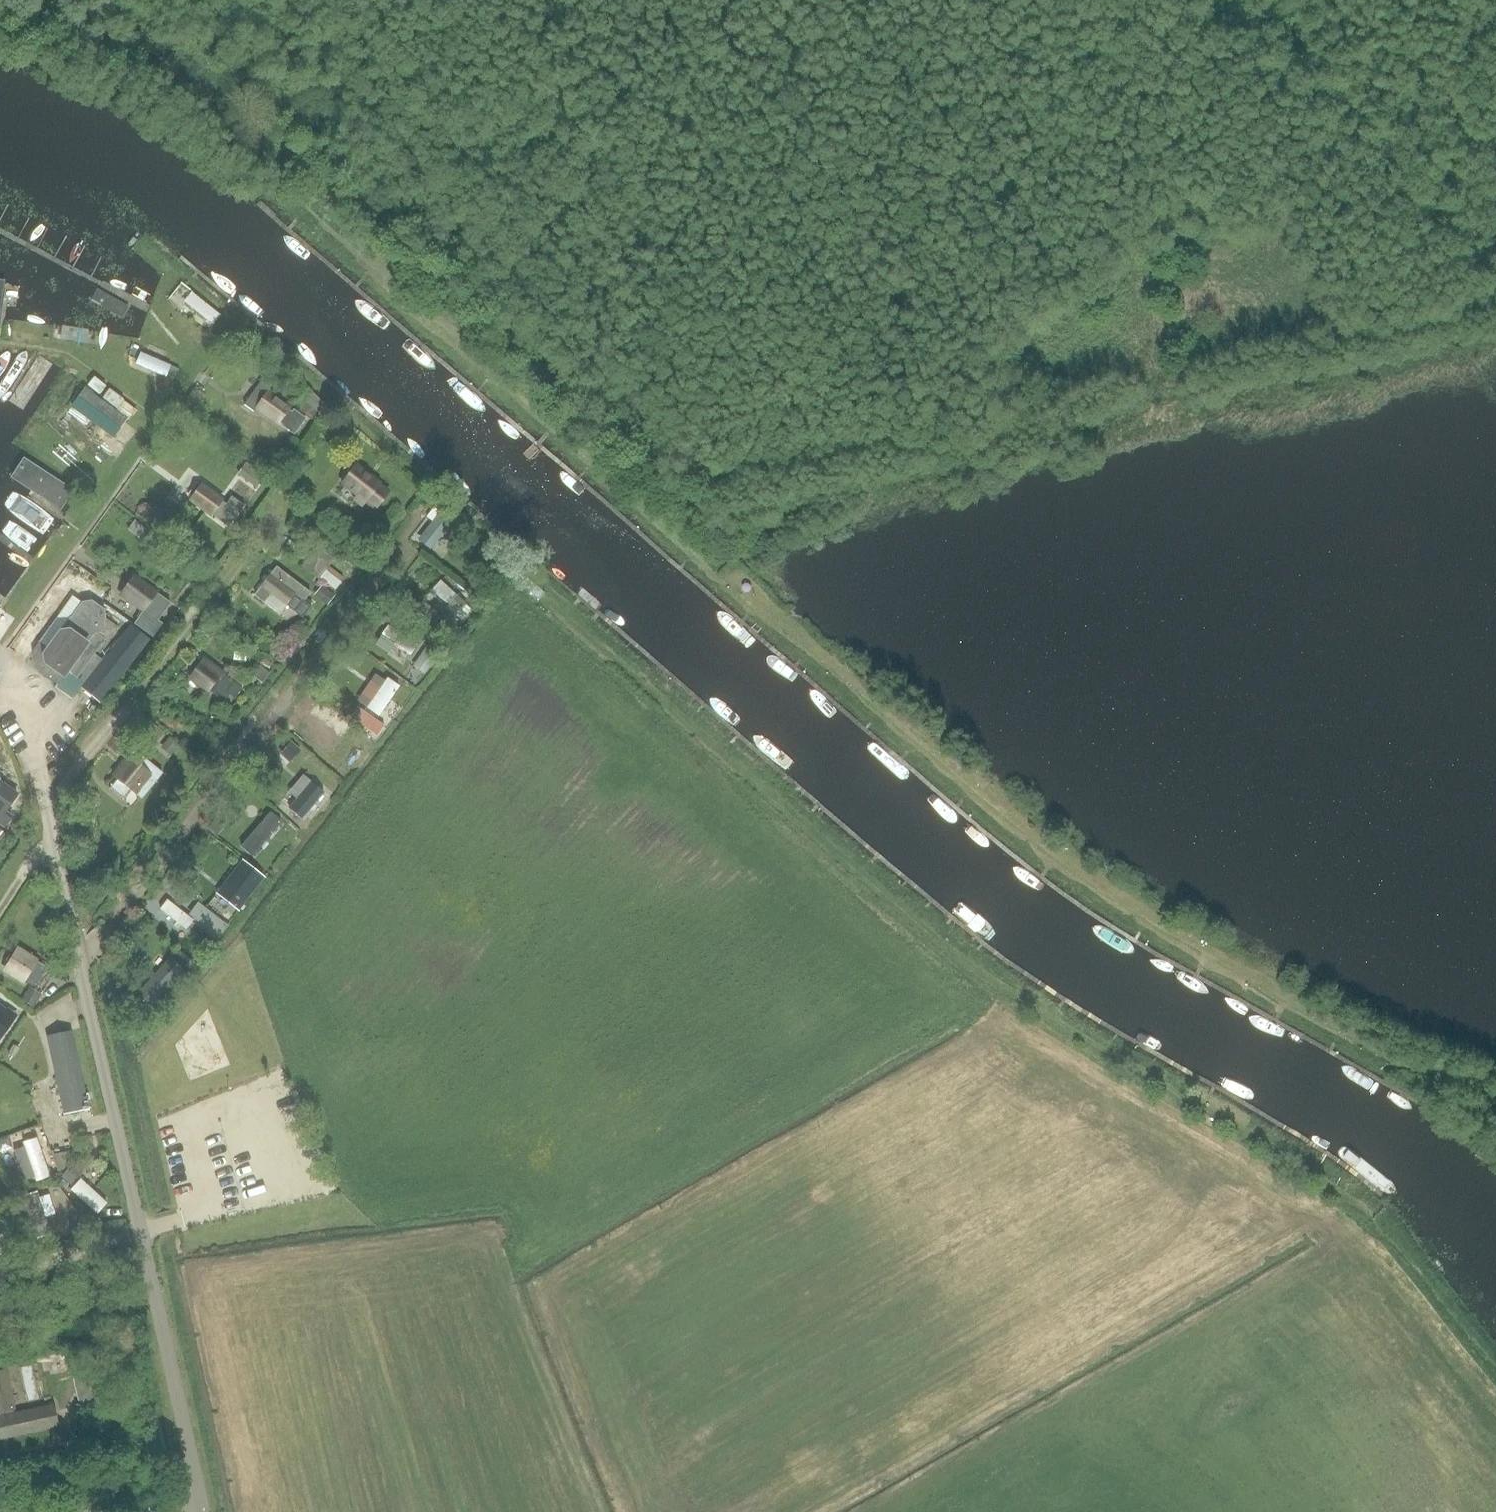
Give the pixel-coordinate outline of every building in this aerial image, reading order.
[(221,322),(230,311),(189,279),(175,297),(188,307),(193,301),(221,322)] [(150,347),(144,361),(167,372),(174,358),(150,347)] [(106,386),(94,376),(88,384),(100,394),(106,386)] [(254,410),(256,406),(283,426),(284,424),(299,437),(310,422),(294,408),(292,411),(267,393),(271,388),(262,382),(246,404),(254,410)] [(129,419),(86,387),(71,408),(114,439),(129,419)] [(311,393),(299,409),(316,423),(329,407),(311,393)] [(12,479),(64,512),(78,490),(25,458),(12,479)] [(387,492),(377,484),(378,484),(355,465),(341,482),(355,494),(352,497),(362,504),(364,501),(374,509),(387,492)] [(266,476),(256,469),(247,481),(258,488),(266,476)] [(201,484),(189,500),(212,517),(214,515),(229,526),(245,505),(232,496),(206,476),(201,484)] [(441,511),(419,540),(430,548),(444,530),(447,532),(455,522),(441,511)] [(129,529),(140,538),(148,527),(137,518),(129,529)] [(346,557),(357,566),(367,554),(356,545),(346,557)] [(304,565),(330,584),(333,586),(341,574),(328,565),(331,561),(315,550),(304,565)] [(255,594),(267,604),(274,594),(303,616),(314,603),(307,598),(311,592),(277,566),(255,594)] [(171,603),(160,595),(134,576),(120,594),(143,611),(134,623),(157,640),(167,627),(158,620),(171,603)] [(474,609),(443,580),(433,589),(464,619),(474,609)] [(324,586),(317,595),(329,604),(336,596),(324,586)] [(76,676),(89,658),(102,640),(92,631),(100,631),(104,625),(101,621),(104,617),(103,610),(92,601),(84,602),(72,615),(69,616),(46,648),(38,642),(31,651),(34,667),(57,683),(67,670),(76,676)] [(423,613),(432,620),(438,612),(429,605),(423,613)] [(131,625),(81,688),(101,704),(151,641),(131,625)] [(455,633),(447,625),(440,632),(448,640),(455,633)] [(434,642),(420,664),(432,672),(446,650),(434,642)] [(242,690),(232,682),(204,660),(190,676),(224,702),(229,695),(235,699),(242,690)] [(272,675),(262,667),(253,677),(263,685),(272,675)] [(379,677),(371,690),(381,697),(375,705),(390,714),(410,682),(396,673),(390,683),(379,677)] [(384,725),(358,707),(352,717),(378,735),(384,725)] [(173,754),(181,745),(170,737),(163,746),(173,754)] [(281,754),(288,760),(299,748),(292,742),(281,754)] [(111,778),(137,798),(142,791),(148,795),(165,772),(133,748),(111,778)] [(7,826),(13,817),(6,812),(18,794),(0,781),(0,821),(7,826)] [(312,782),(290,809),(304,820),(325,793),(312,782)] [(262,824),(289,848),(305,829),(279,805),(262,824)] [(218,835),(224,826),(215,819),(208,828),(218,835)] [(2,847),(9,837),(0,831),(0,846),(2,847)] [(182,864),(173,875),(183,883),(192,872),(182,864)] [(265,879),(248,866),(240,876),(222,899),(234,908),(239,912),(265,879)] [(175,896),(167,905),(189,925),(209,904),(198,895),(187,907),(175,896)] [(17,947),(5,968),(34,985),(42,971),(47,974),(51,967),(46,964),(17,947)] [(171,958),(151,980),(164,992),(184,969),(171,958)] [(191,960),(187,966),(194,972),(199,966),(191,960)] [(35,1009),(43,995),(30,987),(22,1001),(35,1009)] [(12,1016),(0,1007),(0,1034),(12,1016)] [(48,1037),(66,1117),(90,1112),(72,1031),(48,1037)] [(22,1142),(31,1180),(57,1174),(48,1136),(22,1142)] [(63,1176),(74,1185),(85,1172),(73,1163),(63,1176)] [(22,1179),(19,1171),(10,1174),(12,1182),(22,1179)] [(106,1212),(117,1200),(87,1175),(76,1187),(106,1212)] [(106,1309),(114,1307),(110,1290),(102,1291),(106,1309)] [(20,1366),(28,1402),(40,1399),(33,1364),(20,1366)] [(58,1426),(53,1404),(14,1413),(5,1370),(0,1371),(0,1438),(58,1426)] [(97,1372),(65,1380),(71,1402),(103,1394),(97,1372)]
